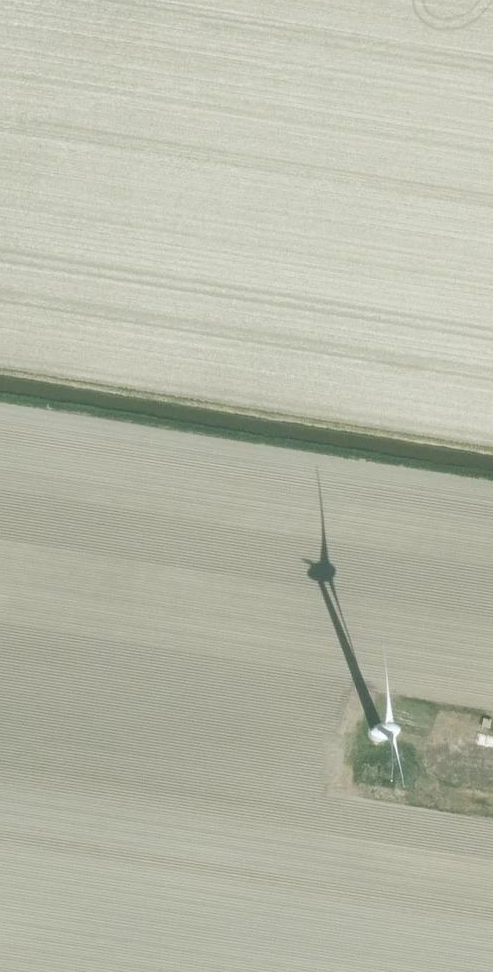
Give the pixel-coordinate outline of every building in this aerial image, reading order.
[(372,733),(372,734),(372,735),(373,735),(373,736),(373,737),(374,737),(374,738),(375,738),(375,739),(376,739),(376,740),(377,740),(378,740),(379,740),(380,740),(381,740),(382,740),(382,739),(383,739),(383,738),(384,738),(384,737),(385,737),(385,736),(385,735),(386,734),(386,733),(385,732),(385,731),(385,730),(384,730),(384,729),(383,729),(383,728),(382,728),(381,727),(380,727),(379,727),(378,727),(377,727),(376,727),(376,728),(375,728),(375,729),(374,729),(374,730),(373,730),(373,731),(373,732),(372,732),(372,733)]
